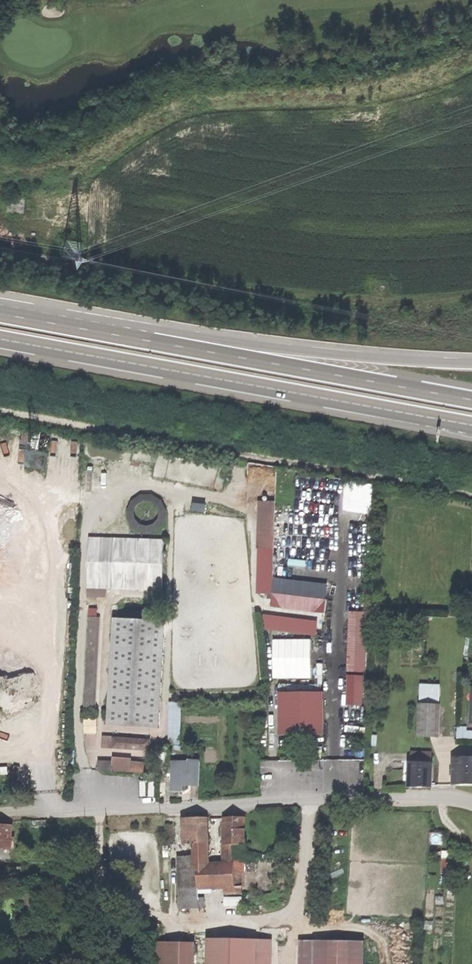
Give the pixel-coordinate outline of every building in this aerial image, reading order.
[(137,512),(136,530),(166,532),(168,496),(134,495),(133,512),(137,512)] [(260,502),(258,549),(273,549),(275,503),(260,502)] [(88,588),(163,590),(164,540),(89,538),(88,588)] [(272,579),(273,549),(258,549),(257,593),(272,594),(272,579)] [(327,584),(272,579),(272,594),(326,600),(327,584)] [(325,614),(326,600),(272,594),(271,607),(325,614)] [(92,706),(93,707),(98,609),(90,608),(85,706),(92,706)] [(347,672),(367,672),(369,614),(352,614),(351,646),(348,646),(347,672)] [(108,724),(159,727),(166,622),(114,618),(108,724)] [(310,678),(310,641),(273,640),(272,677),(310,678)] [(364,677),(348,676),(347,705),(362,706),(364,677)] [(281,685),(281,694),(319,694),(319,688),(316,685),(281,685)] [(420,706),(439,706),(440,686),(420,685),(420,706)] [(322,694),(319,694),(281,694),(280,735),(322,734),(322,715),(322,694)] [(168,749),(179,750),(180,703),(173,703),(172,741),(168,740),(168,749)] [(439,706),(420,706),(418,736),(437,737),(439,706)] [(99,732),(99,719),(86,719),(86,732),(99,732)] [(465,728),(457,728),(456,740),(471,741),(471,733),(465,733),(465,728)] [(104,747),(113,748),(114,738),(104,737),(104,747)] [(113,748),(149,750),(150,740),(114,738),(113,748)] [(431,754),(412,753),(411,764),(431,764),(431,754)] [(453,758),(453,772),(454,786),(471,785),(471,758),(453,758)] [(113,770),(131,772),(131,764),(131,761),(114,760),(114,762),(113,770)] [(191,761),(191,764),(190,786),(199,786),(200,761),(191,761)] [(98,771),(113,770),(114,762),(99,762),(98,771)] [(131,764),(131,772),(150,773),(151,765),(131,764)] [(183,792),(183,786),(190,786),(191,764),(172,764),(171,792),(183,792)] [(410,770),(410,787),(430,788),(431,774),(431,764),(411,764),(410,764),(410,770)] [(188,844),(204,843),(208,843),(208,834),(204,834),(203,818),(184,819),(185,844),(188,844)] [(224,845),(244,845),(244,818),(225,818),(224,831),(224,845)] [(12,849),(12,840),(12,826),(0,826),(0,849),(12,849)] [(235,887),(234,865),(224,865),(207,866),(207,862),(205,862),(204,843),(188,844),(188,847),(194,847),(194,857),(197,857),(198,889),(224,887),(235,887)] [(234,865),(243,864),(243,854),(244,845),(224,845),(224,865),(234,865)] [(4,864),(4,862),(11,862),(12,849),(0,849),(0,864),(4,864)] [(256,854),(243,854),(243,864),(243,873),(255,873),(256,854)] [(199,908),(198,889),(197,857),(194,857),(179,858),(182,908),(199,908)] [(443,878),(453,878),(453,857),(443,857),(443,878)] [(234,865),(235,887),(242,887),(243,873),(243,864),(234,865)] [(228,905),(243,903),(242,896),(227,898),(228,905)] [(270,940),(221,940),(221,963),(270,963),(270,940)] [(365,941),(305,940),(304,963),(364,963),(365,941)] [(196,947),(173,947),(173,963),(196,963),(196,947)]
